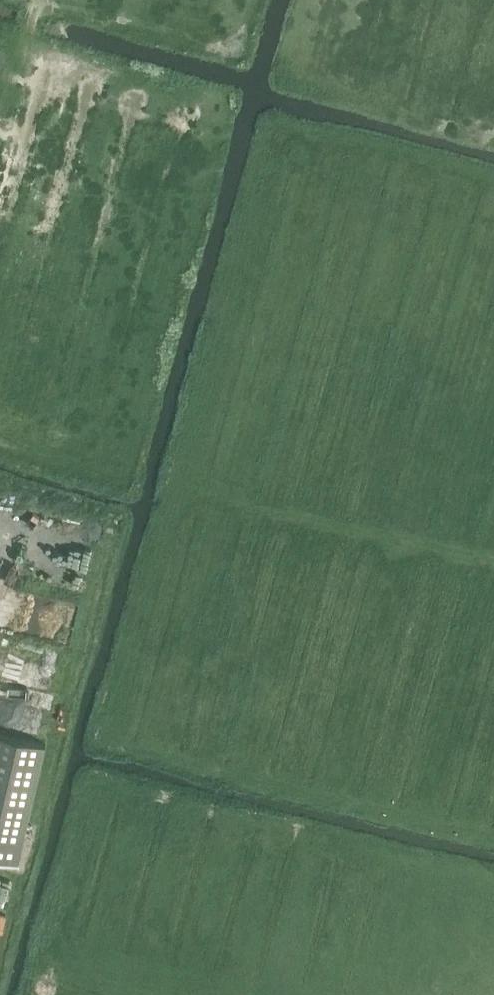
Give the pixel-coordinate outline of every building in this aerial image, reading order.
[(19,862),(46,743),(0,732),(0,857),(19,862)]
